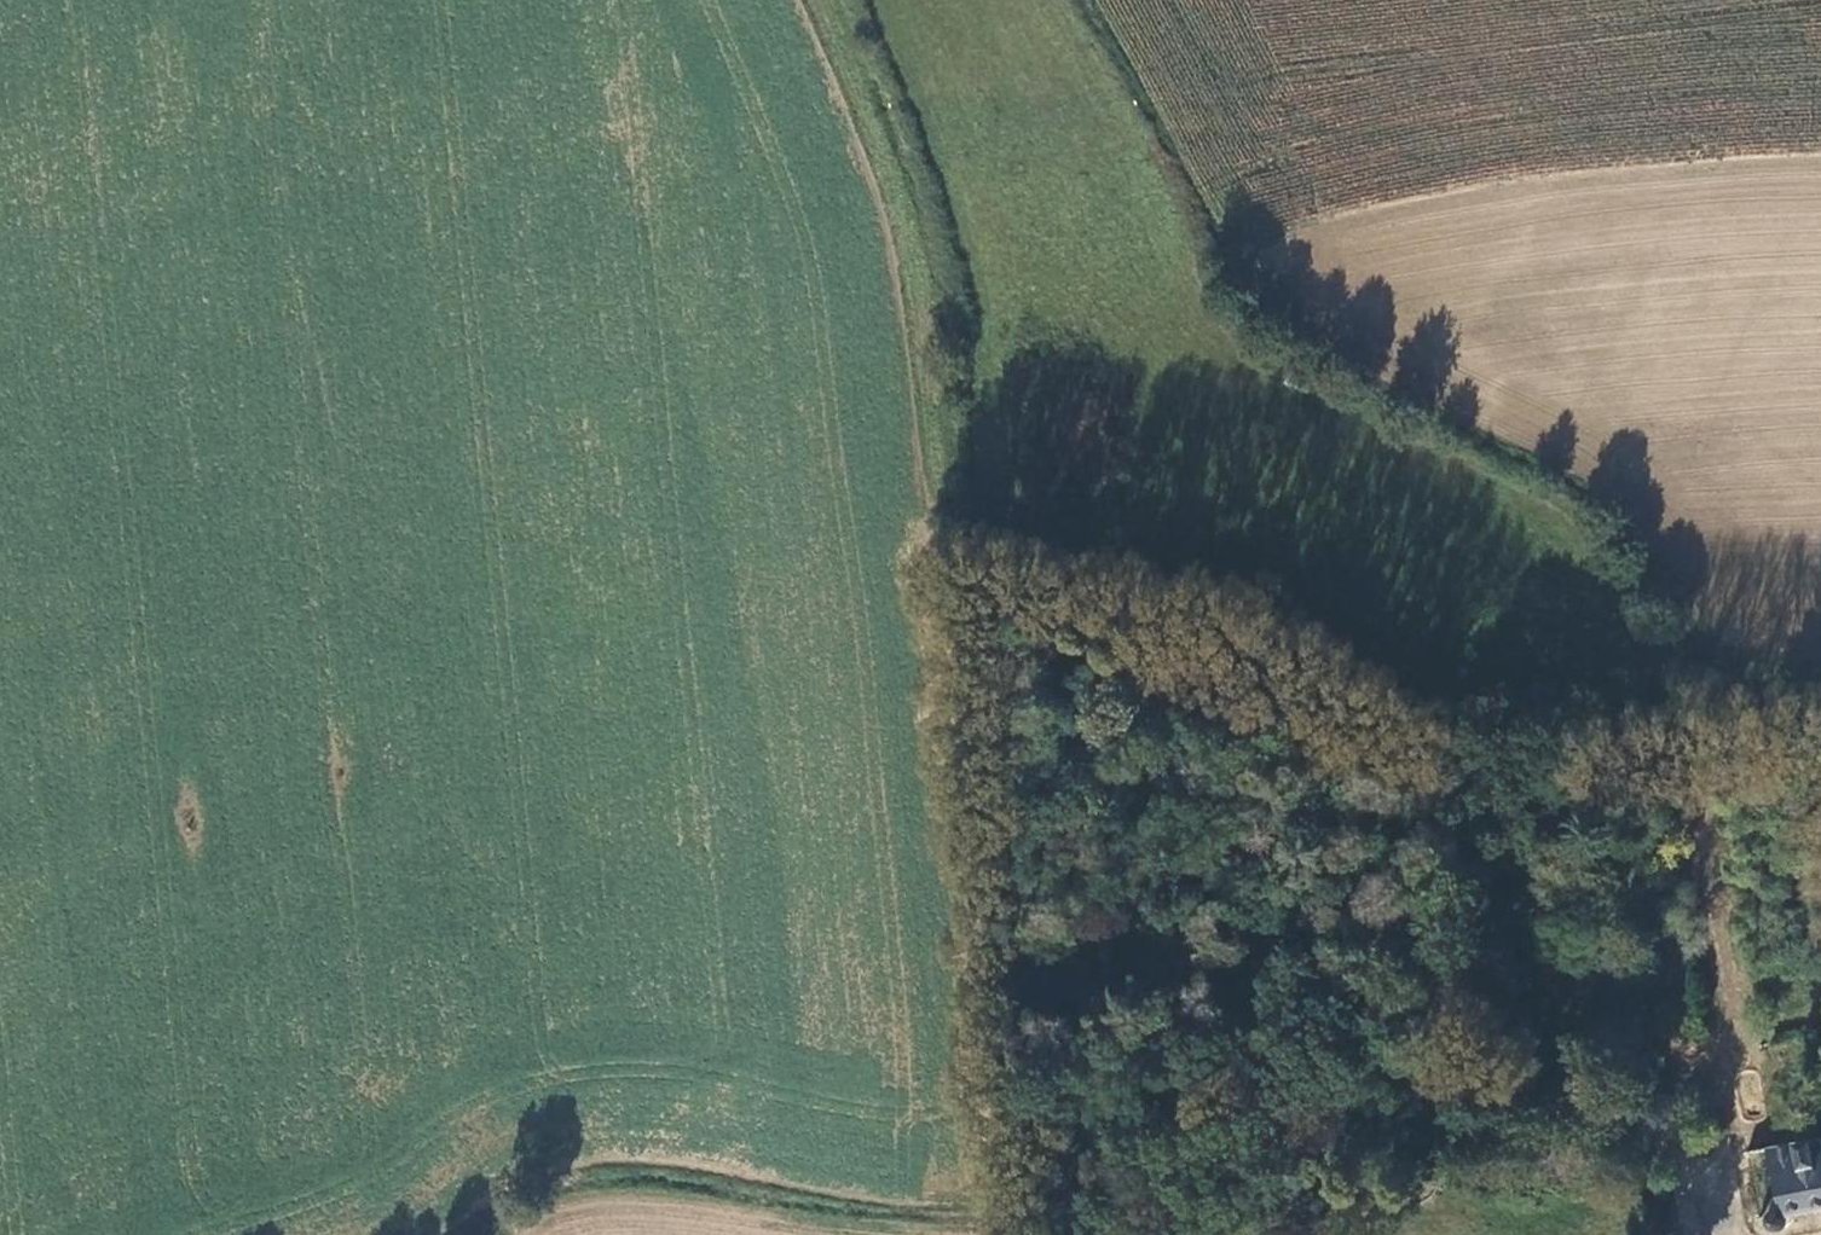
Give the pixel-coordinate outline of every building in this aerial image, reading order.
[(1820,1209),(1820,1133),(1743,1149),(1756,1218),(1765,1217),(1767,1225),(1773,1230),(1781,1232),(1787,1229),(1792,1222),(1791,1213),(1820,1209)]
